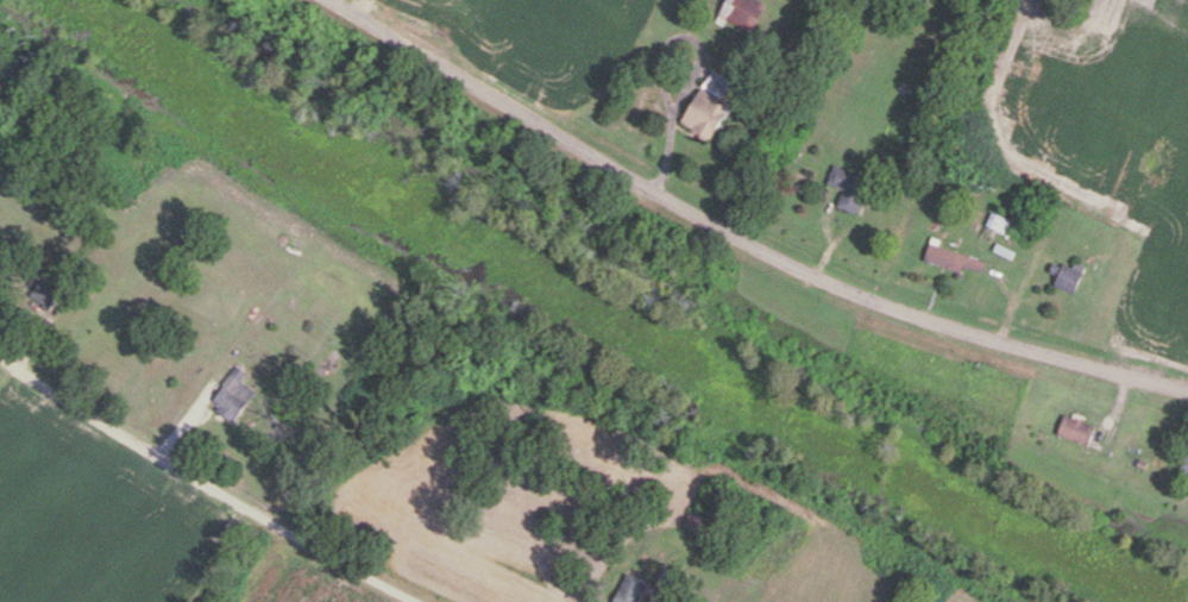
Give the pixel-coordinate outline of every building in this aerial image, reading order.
[(760,5),(752,0),(720,0),(732,9),(726,16),(743,28),(760,5)] [(674,117),(701,141),(727,113),(700,88),(674,117)] [(834,207),(855,213),(866,176),(831,166),(825,185),(839,189),(834,207)] [(1010,220),(989,211),(983,225),(1004,234),(1010,220)] [(984,261),(926,242),(920,260),(957,272),(959,265),(981,272),(984,261)] [(1082,267),(1073,262),(1069,267),(1063,263),(1052,281),(1068,291),(1082,267)] [(240,420),(260,393),(243,380),(249,372),(241,365),(214,401),(240,420)] [(1054,437),(1085,444),(1090,423),(1059,416),(1054,437)] [(1178,455),(1177,478),(1187,478),(1187,455),(1178,455)] [(621,574),(613,598),(625,601),(636,601),(642,581),(621,574)]
